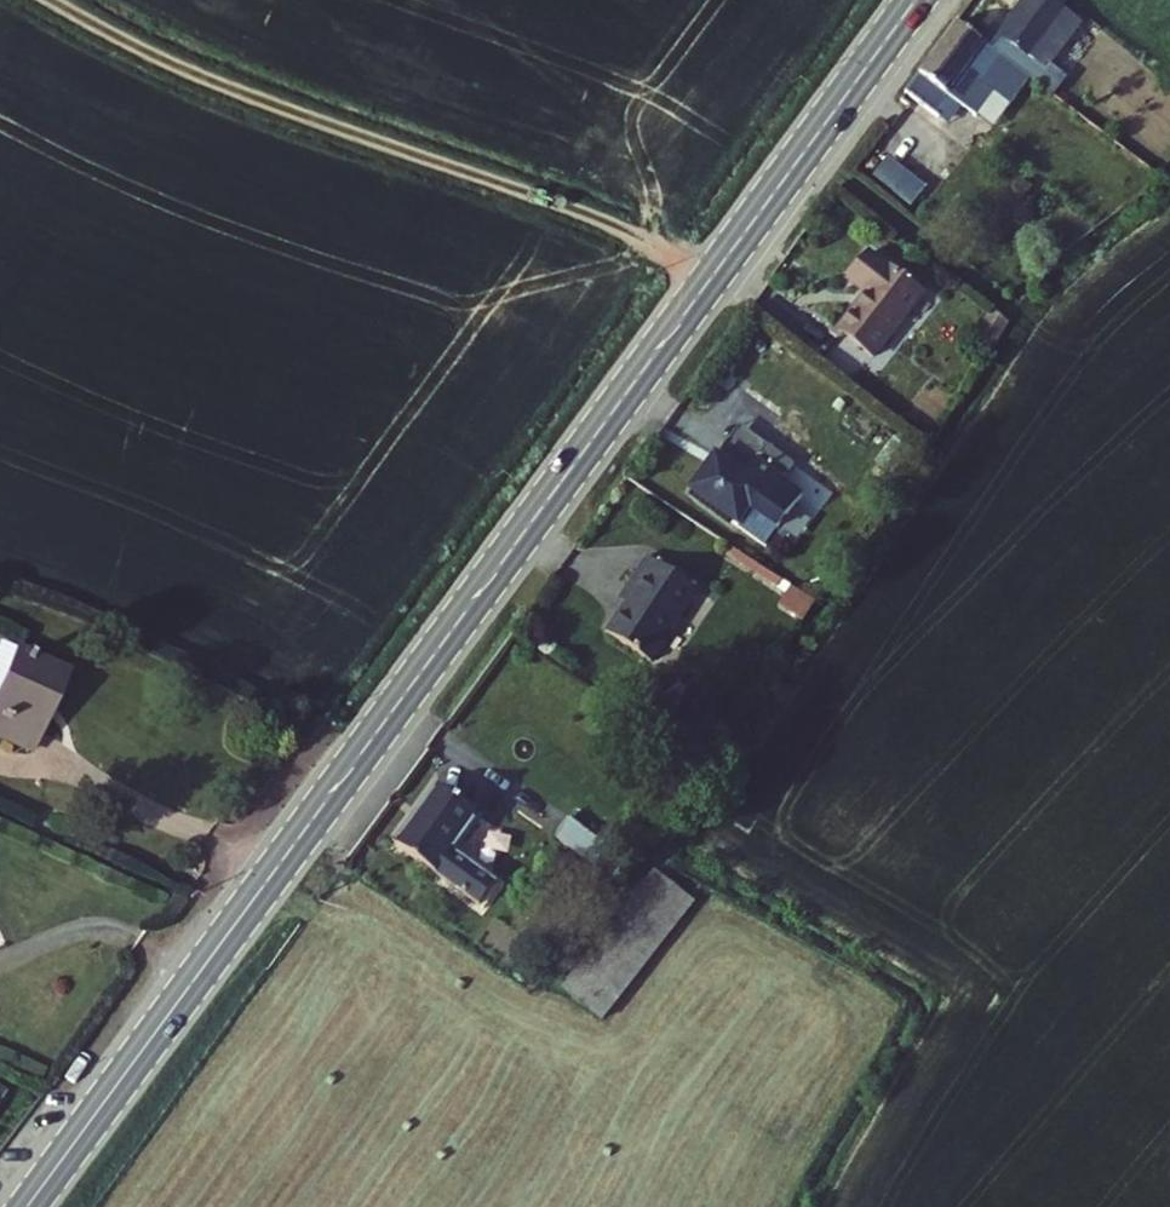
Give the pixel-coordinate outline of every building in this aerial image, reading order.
[(1081,93),(1095,75),(1080,62),(1076,69),(1067,61),(1098,17),(1077,0),(1060,0),(1029,40),(1024,37),(1019,46),(1081,93)] [(978,100),(1020,132),(1036,112),(1025,106),(1030,97),(999,73),(1019,46),(989,24),(935,97),(963,119),(978,100)] [(916,203),(930,184),(890,153),(875,172),(916,203)] [(861,338),(897,365),(945,303),(891,263),(870,291),(886,305),(861,338)] [(1015,339),(1028,349),(1039,332),(1028,324),(1015,339)] [(861,338),(835,372),(874,399),(897,365),(861,338)] [(716,499),(797,556),(831,502),(755,448),(716,499)] [(625,635),(672,666),(719,596),(666,561),(644,591),(653,597),(625,635)] [(11,661),(0,683),(20,692),(32,671),(11,661)] [(38,776),(78,694),(32,671),(20,692),(0,683),(0,731),(0,732),(0,757),(38,776)] [(419,845),(509,911),(523,891),(497,872),(527,830),(464,783),(419,845)] [(586,847),(616,870),(632,852),(601,829),(586,847)] [(642,895),(650,901),(673,871),(665,865),(642,895)] [(650,901),(584,989),(596,999),(683,879),(673,871),(650,901)] [(683,879),(596,999),(612,1012),(704,894),(683,879)] [(584,989),(650,901),(642,895),(576,983),(584,989)]
